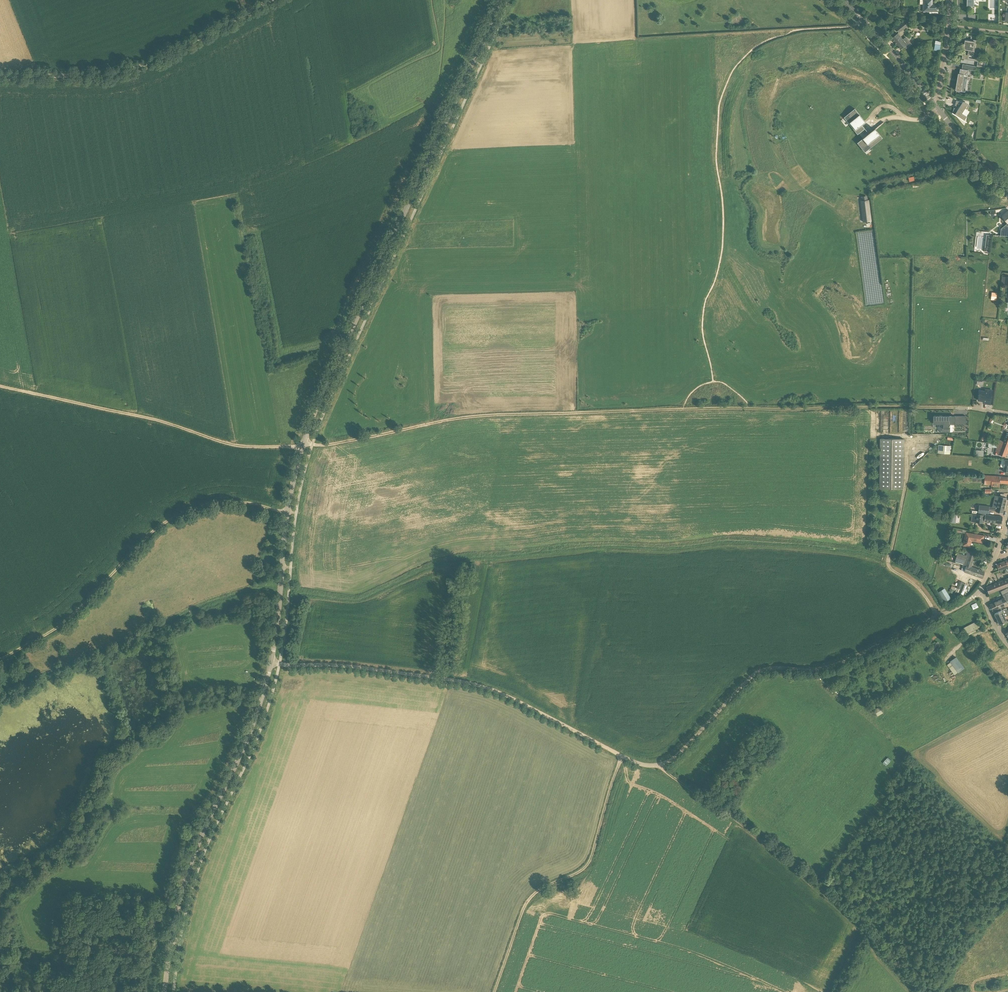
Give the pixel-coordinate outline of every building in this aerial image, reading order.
[(239,9),(247,7),(244,0),(236,0),(239,9)] [(923,11),(938,12),(939,5),(932,5),(932,0),(924,0),(923,11)] [(904,22),(896,29),(899,32),(907,26),(904,22)] [(907,45),(898,34),(892,39),(901,50),(907,45)] [(963,54),(962,59),(978,61),(977,66),(985,68),(986,60),(975,58),(975,59),(969,58),(970,53),(974,54),(976,42),(970,41),(967,40),(967,41),(965,40),(965,42),(964,48),(969,49),(968,51),(968,55),(963,54)] [(958,73),(955,90),(956,91),(957,91),(961,91),(962,89),(964,76),(968,77),(969,70),(966,70),(962,69),(960,69),(959,74),(958,73)] [(885,97),(884,103),(892,106),(894,100),(885,97)] [(952,113),(964,121),(964,120),(967,116),(962,113),(965,109),(968,109),(969,105),(968,105),(968,104),(963,102),(962,103),(956,101),(955,105),(957,106),(955,109),(954,108),(953,112),(953,113),(952,113)] [(865,121),(856,110),(848,116),(852,120),(851,121),(851,122),(850,123),(858,133),(859,134),(859,133),(865,129),(862,125),(866,122),(865,121)] [(875,129),(872,131),(869,134),(863,138),(859,141),(860,141),(859,142),(864,148),(868,144),(870,147),(882,137),(875,129)] [(862,216),(870,215),(869,200),(860,201),(862,216)] [(999,390),(1001,392),(996,399),(998,400),(1007,387),(1007,385),(1005,383),(999,390)] [(978,400),(985,401),(985,403),(990,404),(993,391),(987,390),(986,392),(979,390),(978,400)] [(941,415),(932,415),(932,423),(941,423),(941,431),(947,431),(947,422),(964,423),(964,414),(951,414),(951,416),(941,416),(941,415)] [(1007,433),(1004,441),(1000,440),(996,451),(999,454),(1005,456),(1007,449),(1007,434),(1007,433)] [(904,439),(881,439),(880,489),(903,489),(904,439)] [(938,453),(951,454),(951,445),(938,445),(938,453)] [(1007,483),(1007,477),(982,476),(981,484),(988,484),(987,488),(999,488),(999,483),(1007,483)] [(1007,498),(999,496),(997,507),(979,505),(978,512),(979,512),(985,513),(989,514),(989,510),(996,511),(1003,513),(1007,498)] [(978,514),(976,514),(976,522),(983,523),(983,521),(985,522),(1002,523),(1002,524),(1003,517),(1002,517),(985,515),(978,514)] [(970,547),(971,541),(983,543),(984,536),(965,533),(963,545),(970,547)] [(955,562),(963,564),(971,567),(975,553),(968,550),(966,555),(957,553),(955,562)] [(997,565),(999,571),(1007,567),(1007,560),(997,565)] [(971,567),(963,564),(963,566),(965,567),(964,572),(983,578),(985,572),(971,567)] [(989,594),(1007,586),(1007,579),(986,587),(989,594)] [(944,588),(938,592),(945,602),(951,598),(944,588)] [(1005,600),(1007,599),(1007,592),(1003,595),(1004,598),(990,605),(993,611),(1007,604),(1005,600)] [(997,620),(1000,625),(1007,622),(1005,616),(1007,615),(1007,611),(1007,609),(1003,611),(1002,610),(995,614),(997,620)] [(977,621),(963,628),(967,635),(980,628),(977,621)] [(956,657),(946,664),(955,675),(964,668),(956,657)]
